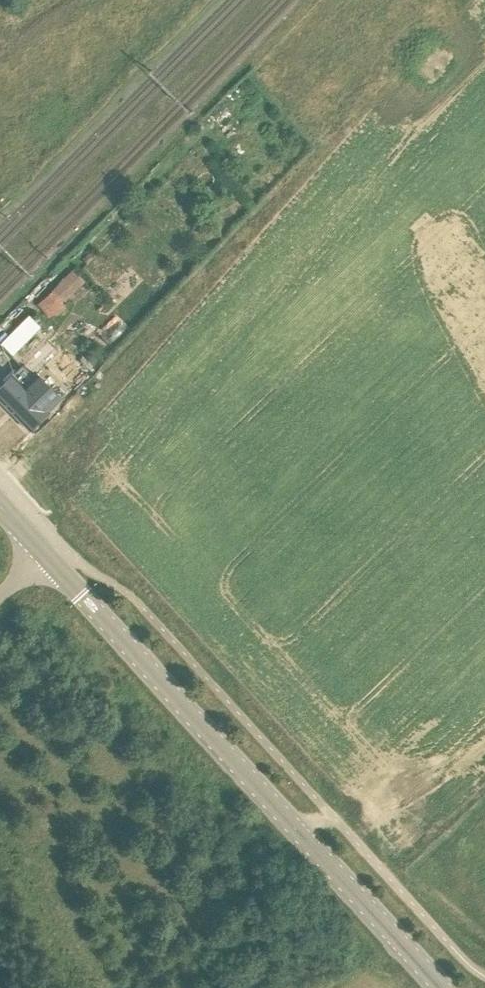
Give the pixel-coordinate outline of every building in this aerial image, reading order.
[(105,349),(161,298),(142,278),(105,313),(100,307),(81,324),(105,349)] [(66,307),(65,305),(62,303),(64,301),(58,295),(53,290),(38,304),(50,317),(54,314),(56,316),(66,307)] [(3,347),(11,355),(40,327),(32,318),(2,347),(3,348),(3,347)] [(73,385),(93,367),(81,354),(61,372),(73,385)] [(12,375),(11,374),(0,385),(0,401),(29,430),(60,399),(35,374),(33,376),(22,365),(12,375)]
